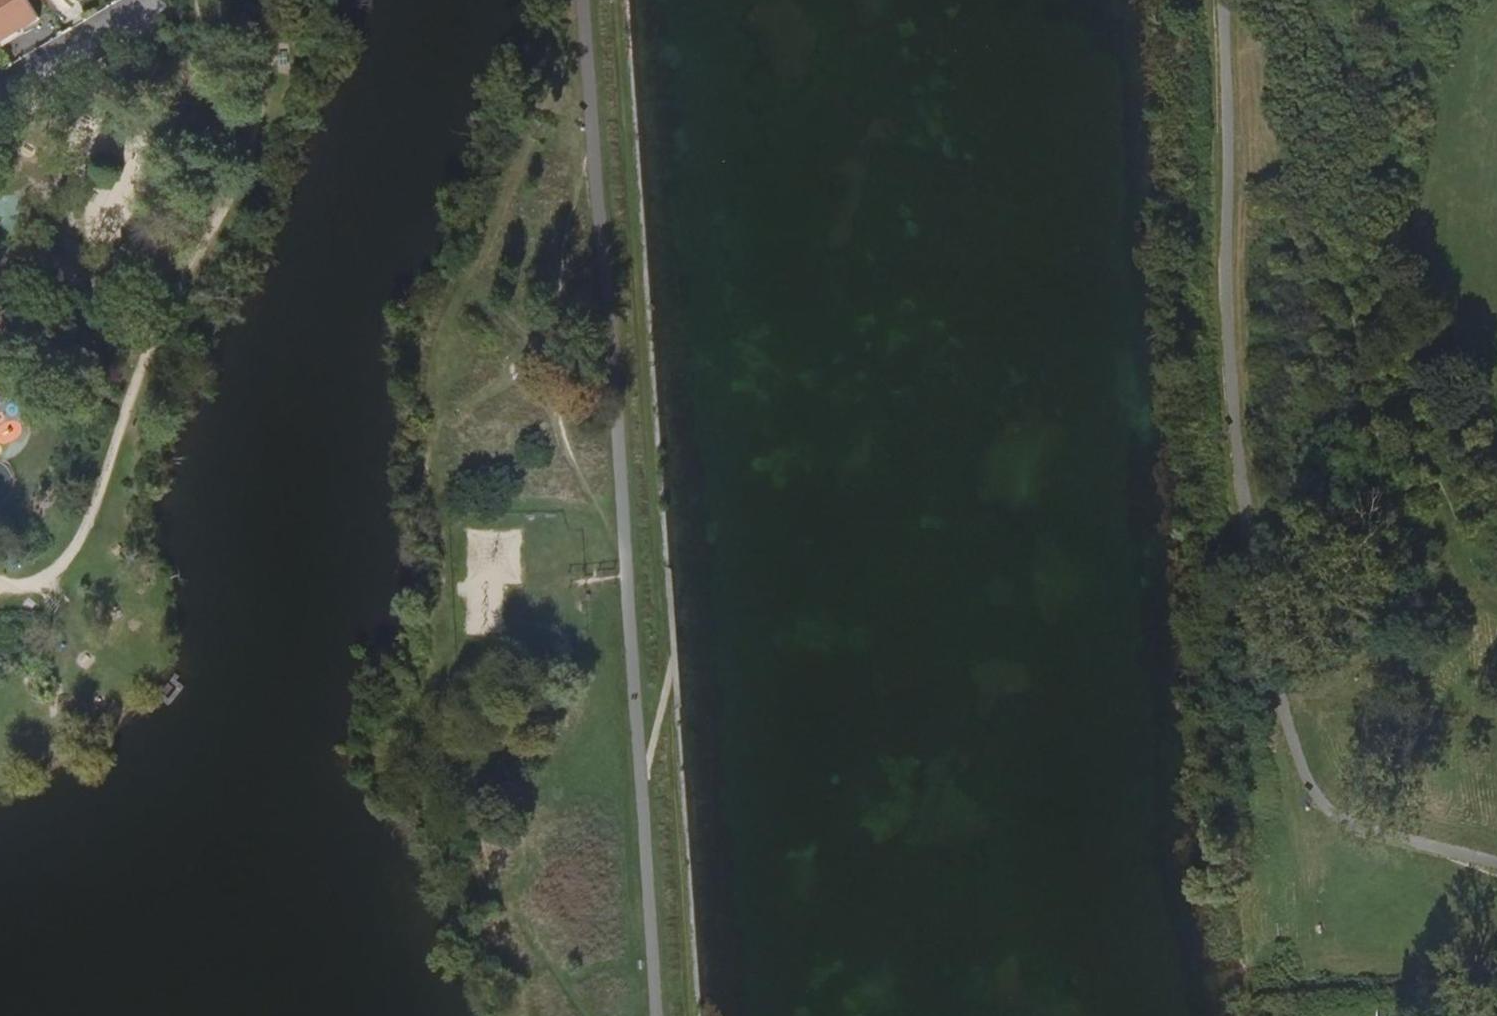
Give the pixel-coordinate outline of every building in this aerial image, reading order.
[(29,7),(24,0),(0,0),(0,25),(29,7)]
